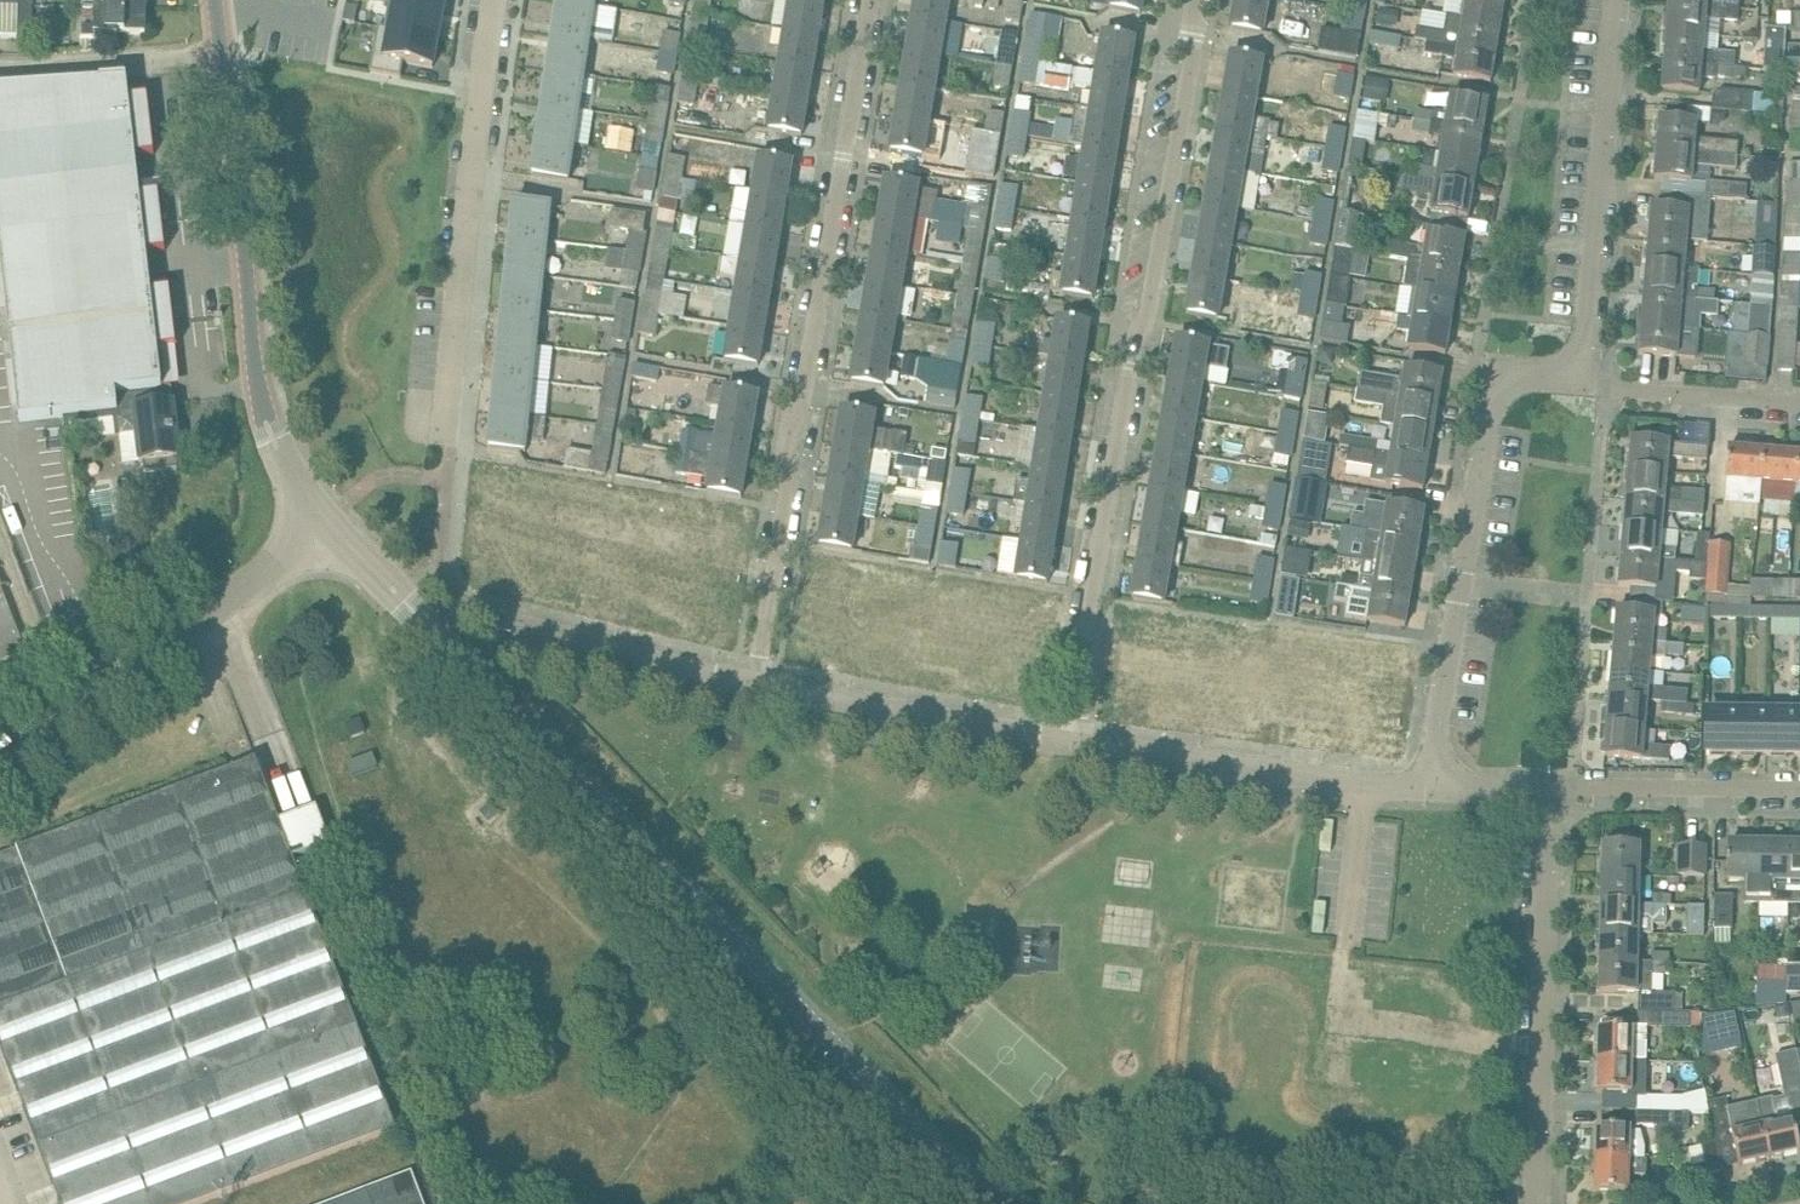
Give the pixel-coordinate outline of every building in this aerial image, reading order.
[(146,9),(146,0),(95,0),(95,7),(146,9)] [(384,27),(384,28),(438,38),(443,11),(395,2),(395,1),(394,1),(389,0),(384,25),(384,27)] [(395,2),(443,11),(445,0),(395,0),(395,1),(395,2)] [(552,35),(590,41),(595,6),(558,0),(552,35)] [(709,17),(723,19),(726,0),(695,0),(693,14),(709,17)] [(818,34),(824,1),(821,0),(790,0),(785,29),(818,34)] [(946,21),(949,0),(915,0),(912,16),(946,21)] [(1019,0),(1007,0),(1004,20),(1020,22),(1023,1),(1019,0)] [(1092,2),(1109,6),(1109,7),(1140,13),(1143,0),(1092,0),(1092,2)] [(1268,0),(1236,0),(1231,28),(1262,33),(1268,0)] [(1348,10),(1365,13),(1367,0),(1350,0),(1348,10)] [(1463,18),(1500,24),(1504,0),(1466,0),(1463,18)] [(1669,3),(1739,9),(1740,0),(1669,0),(1669,3)] [(1669,3),(1666,32),(1719,36),(1720,21),(1738,22),(1739,9),(1669,3)] [(346,5),(343,21),(355,23),(358,8),(346,5)] [(146,9),(95,7),(95,26),(84,26),(84,24),(83,24),(82,37),(81,37),(81,39),(118,40),(118,35),(146,35),(146,9)] [(1396,27),(1399,11),(1379,8),(1376,23),(1396,27)] [(31,35),(31,9),(16,9),(15,38),(28,38),(29,35),(31,35)] [(1344,33),(1361,36),(1365,13),(1348,10),(1344,33)] [(705,38),(709,17),(693,14),(689,35),(705,38)] [(1031,14),(1023,61),(1040,63),(1043,43),(1057,45),(1061,19),(1031,14)] [(1426,40),(1426,41),(1495,53),(1500,24),(1446,15),(1444,31),(1417,26),(1415,39),(1426,40)] [(907,49),(940,55),(946,21),(912,16),(907,49)] [(374,50),(370,71),(401,77),(404,61),(433,67),(438,38),(384,28),(384,27),(383,27),(378,26),(374,50)] [(1785,70),(1786,58),(1787,29),(1765,28),(1763,69),(1785,70)] [(779,62),(813,68),(818,34),(785,29),(779,62)] [(1361,36),(1344,33),(1321,29),(1318,52),(1357,58),(1361,36)] [(1793,29),(1787,29),(1786,58),(1799,59),(1799,30),(1793,29)] [(1001,31),(996,64),(1012,67),(1018,34),(1001,31)] [(677,55),(681,35),(664,32),(660,52),(677,55)] [(1400,37),(1370,32),(1368,45),(1398,49),(1400,37)] [(1718,55),(1719,36),(1666,32),(1664,61),(1747,68),(1747,67),(1734,66),(1735,56),(1718,55)] [(1103,34),(1097,71),(1128,76),(1134,39),(1103,34)] [(552,35),(547,70),(585,75),(587,58),(600,60),(603,43),(590,41),(552,35)] [(1491,82),(1495,53),(1426,41),(1424,53),(1441,56),(1441,57),(1456,60),(1453,76),(1491,82)] [(901,83),(935,89),(940,55),(907,49),(901,83)] [(677,55),(660,52),(656,72),(673,75),(677,55)] [(1231,55),(1225,92),(1256,97),(1264,98),(1267,82),(1259,81),(1262,60),(1231,55)] [(1786,58),(1785,70),(1784,84),(1799,85),(1799,59),(1786,58)] [(681,81),(698,84),(701,62),(685,60),(681,81)] [(1097,72),(1040,63),(1023,61),(1020,82),(1043,86),(1043,88),(1068,92),(1069,90),(1073,91),(1074,86),(1094,89),(1091,108),(1122,113),(1128,76),(1097,71),(1097,72)] [(1746,79),(1747,68),(1664,61),(1661,90),(1699,93),(1700,78),(1717,79),(1717,77),(1746,79)] [(774,96),(807,102),(813,68),(779,62),(774,96)] [(1009,89),(1012,67),(996,64),(992,87),(1009,89)] [(547,70),(542,105),(579,110),(580,110),(591,112),(597,76),(585,75),(547,70)] [(1324,72),(1318,107),(1349,112),(1350,100),(1354,77),(1340,75),(1337,74),(1324,72)] [(1362,99),(1386,103),(1390,81),(1366,77),(1362,99)] [(60,136),(151,126),(147,97),(128,99),(127,79),(53,84),(60,136)] [(698,84),(681,81),(678,103),(694,106),(698,84)] [(896,117),(929,122),(935,89),(901,83),(896,117)] [(60,136),(53,84),(0,88),(0,143),(60,136)] [(648,121),(665,123),(671,89),(654,86),(648,121)] [(1712,109),(1783,115),(1784,96),(1755,94),(1756,92),(1719,89),(1713,96),(1712,109)] [(1413,120),(1482,131),(1487,102),(1469,99),(1470,93),(1452,90),(1451,96),(1450,96),(1450,99),(1445,98),(1443,112),(1433,111),(1432,113),(1415,110),(1413,120)] [(1252,119),(1256,97),(1225,92),(1218,128),(1266,137),(1277,139),(1279,126),(1269,124),(1270,122),(1252,119)] [(801,135),(807,102),(774,96),(768,130),(801,135)] [(1799,118),(1799,102),(1792,102),(1792,117),(1799,118)] [(537,140),(574,145),(579,110),(542,105),(537,140)] [(1122,113),(1091,108),(1091,109),(1076,107),(1070,143),(1085,145),(1116,150),(1122,113)] [(985,131),(1001,134),(1005,114),(989,111),(985,131)] [(1010,133),(1028,137),(1032,114),(1014,111),(1010,133)] [(1353,138),(1366,140),(1374,142),(1379,115),(1358,111),(1353,138)] [(923,156),(929,122),(896,117),(890,150),(923,156)] [(1792,117),(1791,133),(1799,133),(1799,118),(1792,117)] [(1659,119),(1656,149),(1737,156),(1738,143),(1695,139),(1696,122),(1659,119)] [(1436,153),(1478,160),(1482,131),(1413,120),(1411,132),(1439,136),(1436,153)] [(661,145),(665,123),(648,121),(642,156),(659,159),(661,145)] [(154,154),(151,126),(60,136),(65,184),(137,176),(135,157),(154,154)] [(609,126),(605,149),(631,153),(635,130),(609,126)] [(1325,149),(1342,151),(1346,129),(1329,126),(1325,149)] [(1212,165),(1243,171),(1246,154),(1263,157),(1266,137),(1218,128),(1212,165)] [(985,131),(975,129),(973,143),(999,148),(1001,134),(985,131)] [(1028,137),(1010,133),(1006,156),(1023,159),(1028,137)] [(0,143),(0,192),(65,184),(60,136),(0,143)] [(1362,169),(1366,140),(1353,138),(1348,167),(1362,169)] [(569,180),(574,145),(537,140),(532,175),(569,180)] [(1079,182),(1110,187),(1116,150),(1085,145),(1079,182)] [(1342,151),(1325,149),(1321,171),(1339,174),(1342,151)] [(1737,156),(1656,149),(1654,178),(1691,182),(1692,166),(1748,171),(1749,157),(1737,156)] [(1404,177),(1473,189),(1478,160),(1436,153),(1434,169),(1406,164),(1404,177)] [(659,159),(642,156),(636,191),(645,192),(653,194),(659,159)] [(665,177),(681,180),(685,158),(669,156),(665,177)] [(758,158),(753,191),(786,197),(792,163),(758,158)] [(1787,201),(1799,202),(1799,164),(1789,163),(1787,201)] [(1205,202),(1237,208),(1254,211),(1260,175),(1243,172),(1243,171),(1212,165),(1205,202)] [(65,184),(71,232),(162,222),(159,193),(140,195),(140,194),(137,176),(65,184)] [(681,180),(665,177),(662,199),(678,201),(681,180)] [(1404,177),(1402,191),(1430,196),(1427,209),(1431,210),(1431,212),(1433,212),(1430,227),(1466,232),(1468,218),(1473,189),(1404,177)] [(885,179),(880,213),(933,222),(938,193),(918,189),(919,185),(885,179)] [(1057,216),(1073,219),(1104,224),(1110,187),(1079,182),(1076,203),(1060,201),(1057,216)] [(1706,183),(1704,197),(1710,197),(1745,200),(1746,186),(1706,183)] [(71,232),(65,184),(0,192),(0,240),(71,232)] [(972,209),(968,228),(984,230),(991,188),(969,184),(965,208),(972,209)] [(998,207),(1015,210),(1025,211),(1027,198),(1017,196),(1019,187),(1002,185),(998,207)] [(747,225),(781,230),(786,197),(753,191),(747,225)] [(1651,207),(1649,237),(1686,240),(1706,242),(1710,197),(1704,197),(1661,193),(1660,208),(1651,207)] [(1313,222),(1330,225),(1334,202),(1317,199),(1313,222)] [(1787,201),(1786,225),(1799,226),(1799,202),(1787,201)] [(513,202),(510,237),(547,241),(551,206),(513,202)] [(1199,239),(1230,244),(1237,208),(1205,202),(1199,239)] [(1012,232),(1015,210),(998,207),(995,230),(1012,232)] [(630,231),(626,250),(643,253),(647,233),(644,233),(646,214),(612,209),(610,228),(630,231)] [(880,213),(874,246),(907,252),(922,255),(925,239),(928,221),(880,213)] [(1067,256),(1099,261),(1104,224),(1073,219),(1067,256)] [(162,222),(71,232),(76,280),(149,272),(146,253),(165,251),(162,222)] [(1330,225),(1313,222),(1309,245),(1327,247),(1330,225)] [(657,223),(654,244),(670,247),(674,226),(657,223)] [(927,253),(926,257),(961,263),(962,261),(979,264),(984,230),(968,228),(942,223),(942,227),(967,232),(967,233),(962,259),(927,253)] [(747,225),(741,259),(775,264),(781,230),(747,225)] [(1754,229),(1753,246),(1774,248),(1775,230),(1754,229)] [(71,232),(0,240),(0,257),(4,289),(76,280),(71,232)] [(1408,258),(1460,267),(1465,238),(1428,232),(1427,235),(1423,234),(1421,247),(1392,242),(1389,255),(1408,258)] [(544,276),(547,241),(510,237),(506,272),(544,276)] [(1724,244),(1724,243),(1706,242),(1649,237),(1646,266),(1684,269),(1686,240),(1700,242),(1719,243),(1724,244)] [(1227,264),(1230,244),(1199,239),(1193,276),(1237,284),(1241,266),(1227,264)] [(667,269),(670,247),(654,244),(650,266),(667,269)] [(1093,298),(1099,261),(1067,256),(1064,276),(1053,274),(1051,287),(1017,282),(1022,249),(991,244),(984,289),(1049,300),(1050,291),(1093,298)] [(874,246),(868,280),(902,286),(907,252),(874,246)] [(1753,246),(1751,274),(1774,276),(1777,248),(1774,248),(1753,246)] [(1335,247),(1330,276),(1349,279),(1354,250),(1335,247)] [(626,250),(623,270),(639,273),(643,253),(626,250)] [(1372,255),(1354,251),(1351,276),(1366,279),(1372,255)] [(1783,275),(1799,276),(1799,253),(1784,252),(1783,275)] [(1455,296),(1460,267),(1408,258),(1403,286),(1418,289),(1418,290),(1455,296)] [(737,285),(736,292),(769,298),(775,264),(741,259),(737,285)] [(979,264),(962,261),(961,263),(962,263),(957,296),(973,299),(979,264)] [(1717,301),(1724,301),(1725,294),(1714,293),(1714,291),(1697,289),(1697,287),(1682,285),(1684,269),(1646,266),(1644,295),(1717,301)] [(76,280),(82,329),(173,318),(170,289),(151,292),(151,291),(149,272),(76,280)] [(502,307),(540,311),(544,276),(506,272),(502,307)] [(1305,272),(1301,295),(1318,298),(1322,275),(1305,272)] [(1799,277),(1799,276),(1783,275),(1781,308),(1798,309),(1799,277)] [(1241,284),(1237,284),(1193,276),(1186,313),(1218,318),(1221,301),(1237,304),(1241,284)] [(1326,304),(1344,307),(1346,307),(1351,279),(1349,279),(1330,276),(1326,304)] [(59,331),(82,329),(76,280),(4,289),(4,290),(9,337),(59,331)] [(868,280),(862,314),(896,319),(902,286),(868,280)] [(1753,289),(1751,304),(1771,306),(1773,291),(1753,289)] [(1413,318),(1450,324),(1455,296),(1418,290),(1413,318)] [(643,312),(658,315),(662,293),(646,291),(643,312)] [(730,326),(764,331),(769,298),(736,292),(730,326)] [(1315,317),(1318,298),(1301,295),(1298,314),(1315,317)] [(1641,324),(1679,327),(1697,328),(1698,314),(1716,315),(1717,301),(1644,295),(1641,324)] [(954,313),(952,329),(967,331),(973,299),(957,296),(954,313)] [(618,300),(615,320),(631,323),(634,302),(618,300)] [(1342,325),(1344,307),(1326,304),(1323,322),(1342,325)] [(1751,304),(1748,335),(1769,336),(1771,306),(1751,304)] [(499,342),(536,346),(540,311),(502,307),(499,342)] [(1781,308),(1779,343),(1796,344),(1798,309),(1781,308)] [(658,315),(643,312),(639,333),(655,336),(658,315)] [(1450,324),(1413,318),(1381,313),(1379,324),(1396,327),(1396,330),(1411,332),(1408,347),(1445,354),(1450,324)] [(862,314),(857,348),(890,353),(896,319),(862,314)] [(69,417),(116,412),(114,394),(162,388),(157,349),(176,347),(173,318),(82,329),(59,331),(65,379),(69,417)] [(1051,356),(1083,361),(1088,324),(1057,319),(1054,341),(1041,339),(1038,354),(1051,356)] [(631,323),(615,320),(612,340),(628,343),(631,323)] [(975,345),(992,348),(996,325),(979,322),(975,345)] [(1350,327),(1342,325),(1323,322),(1320,340),(1347,345),(1350,327)] [(1677,343),(1679,327),(1641,324),(1639,353),(1695,358),(1696,344),(1677,343)] [(758,365),(764,331),(730,326),(724,360),(758,365)] [(967,331),(952,329),(946,363),(961,366),(967,331)] [(15,385),(65,379),(59,331),(9,337),(15,385)] [(1769,336),(1748,335),(1747,335),(1744,366),(1766,368),(1769,336)] [(1177,339),(1170,375),(1202,381),(1204,368),(1226,372),(1230,349),(1208,345),(1208,344),(1177,339)] [(495,377),(533,381),(536,346),(499,342),(495,377)] [(1796,344),(1779,343),(1777,370),(1794,371),(1796,344)] [(988,370),(992,348),(975,345),(971,368),(988,370)] [(1319,347),(1316,362),(1331,364),(1333,350),(1319,347)] [(885,387),(890,353),(857,348),(851,381),(885,387)] [(1288,372),(1286,385),(1284,396),(1301,399),(1307,362),(1292,360),(1292,356),(1273,353),(1271,369),(1288,372)] [(608,354),(603,388),(620,391),(626,357),(608,354)] [(961,366),(946,363),(904,356),(901,377),(915,380),(928,388),(925,403),(954,408),(961,366)] [(1045,393),(1077,398),(1083,361),(1051,356),(1045,393)] [(631,378),(657,383),(659,369),(633,364),(631,378)] [(1357,390),(1437,403),(1442,374),(1405,368),(1404,371),(1401,371),(1399,380),(1360,373),(1357,390)] [(1164,412),(1195,418),(1202,381),(1170,375),(1164,412)] [(491,412),(546,418),(529,416),(533,381),(495,377),(491,412)] [(69,417),(65,379),(15,385),(19,423),(64,418),(69,417)] [(1308,407),(1324,409),(1327,386),(1312,383),(1308,407)] [(114,394),(116,412),(117,418),(135,416),(141,462),(180,457),(174,404),(173,404),(171,387),(162,388),(114,394)] [(721,407),(719,423),(752,429),(758,395),(709,387),(706,404),(721,407)] [(614,426),(620,391),(603,388),(597,424),(614,426)] [(1357,391),(1355,403),(1383,408),(1382,411),(1381,423),(1380,424),(1395,426),(1432,432),(1437,403),(1357,390),(1357,391)] [(1039,430),(1071,435),(1077,398),(1045,393),(1039,430)] [(966,396),(963,419),(980,421),(984,398),(966,396)] [(841,409),(836,443),(891,452),(904,454),(907,434),(892,431),(892,433),(872,429),(875,415),(841,409)] [(901,410),(900,418),(908,419),(909,412),(901,410)] [(1278,433),(1295,436),(1299,413),(1282,410),(1278,433)] [(543,440),(546,418),(491,412),(488,447),(525,451),(526,442),(538,443),(543,440)] [(1158,449),(1189,455),(1195,418),(1164,412),(1158,449)] [(1308,413),(1306,426),(1328,430),(1330,416),(1308,413)] [(87,419),(88,435),(116,432),(115,417),(87,419)] [(957,455),(972,457),(974,458),(980,421),(963,419),(957,455)] [(1650,435),(1651,421),(1634,419),(1633,434),(1650,435)] [(713,457),(747,463),(752,429),(719,423),(713,457)] [(614,426),(597,424),(596,424),(592,452),(567,448),(564,468),(606,475),(614,426)] [(1360,439),(1359,449),(1428,460),(1432,432),(1395,426),(1392,444),(1360,439)] [(1071,435),(1039,430),(1039,431),(1021,428),(1015,464),(1034,467),(1065,472),(1071,435)] [(682,430),(679,451),(695,454),(698,433),(682,430)] [(1295,436),(1278,433),(1274,456),(1291,459),(1295,436)] [(1300,459),(1326,463),(1329,444),(1303,440),(1300,459)] [(1667,473),(1667,472),(1706,475),(1708,446),(1631,440),(1629,469),(1667,473)] [(887,477),(891,452),(889,452),(836,443),(830,477),(864,482),(865,473),(887,477)] [(622,445),(616,473),(648,480),(655,452),(622,445)] [(1423,490),(1428,460),(1349,447),(1346,464),(1371,468),(1369,481),(1423,490)] [(933,448),(931,457),(946,460),(947,450),(933,448)] [(1757,521),(1763,451),(1728,448),(1722,519),(1757,521)] [(1151,486),(1183,491),(1189,455),(1158,449),(1151,486)] [(713,457),(695,454),(679,451),(675,473),(709,479),(707,491),(741,497),(747,463),(713,457)] [(1796,484),(1798,454),(1763,451),(1757,521),(1761,481),(1796,484)] [(951,491),(968,494),(972,472),(970,472),(972,457),(957,455),(951,491)] [(945,461),(930,459),(924,492),(941,495),(946,464),(945,464),(945,461)] [(1013,502),(1018,502),(1059,509),(1065,472),(1034,467),(1031,482),(1017,480),(1013,502)] [(519,469),(517,479),(546,483),(548,474),(519,469)] [(1629,469),(1626,498),(1684,503),(1685,491),(1665,489),(1667,473),(1629,469)] [(548,474),(546,483),(575,488),(576,479),(548,474)] [(830,477),(824,511),(858,516),(864,482),(830,477)] [(1297,479),(1295,493),(1326,498),(1328,484),(1297,479)] [(589,481),(587,490),(616,495),(617,485),(589,481)] [(1269,483),(1265,507),(1283,509),(1286,486),(1269,483)] [(617,485),(616,495),(644,500),(646,490),(617,485)] [(1145,523),(1176,528),(1179,513),(1196,516),(1199,495),(1182,492),(1183,491),(1151,486),(1145,523)] [(652,491),(650,501),(679,506),(681,496),(652,491)] [(964,517),(968,494),(951,491),(947,514),(964,517)] [(693,498),(691,508),(720,512),(722,503),(693,498)] [(1703,505),(1684,503),(1626,498),(1624,527),(1662,530),(1663,513),(1702,517),(1703,505)] [(1012,539),(1053,546),(1059,509),(1018,502),(1012,539)] [(722,503),(720,512),(749,517),(750,508),(722,503)] [(1330,525),(1350,528),(1419,540),(1424,511),(1387,504),(1384,521),(1369,519),(1368,522),(1348,518),(1349,516),(1332,513),(1330,525)] [(1249,515),(1249,517),(1263,519),(1265,508),(1251,505),(1251,507),(1249,515)] [(923,506),(919,527),(934,530),(938,508),(923,506)] [(1283,509),(1265,507),(1265,508),(1263,519),(1262,529),(1279,532),(1283,509)] [(852,550),(858,516),(824,511),(819,544),(852,550)] [(537,517),(523,577),(557,585),(571,525),(537,517)] [(1291,520),(1288,536),(1308,539),(1311,523),(1291,520)] [(1138,560),(1179,567),(1183,545),(1173,544),(1176,528),(1145,523),(1138,560)] [(571,525),(557,585),(591,593),(605,533),(571,525)] [(931,552),(934,530),(919,527),(916,549),(931,552)] [(1660,548),(1662,530),(1624,527),(1621,556),(1675,561),(1676,549),(1660,548)] [(1419,540),(1350,528),(1348,540),(1366,543),(1363,560),(1415,569),(1419,540)] [(1262,533),(1260,543),(1274,545),(1276,535),(1262,533)] [(1710,564),(1711,543),(1709,543),(1710,535),(1697,534),(1695,563),(1710,564)] [(1047,583),(1053,546),(1012,539),(1007,576),(1016,577),(1016,578),(1047,583)] [(640,542),(625,601),(660,609),(674,550),(640,542)] [(939,567),(954,569),(958,545),(942,542),(939,567)] [(1751,607),(1751,598),(1752,588),(1727,586),(1731,545),(1711,543),(1710,564),(1708,580),(1706,606),(1709,606),(1741,607),(1751,607)] [(1285,549),(1281,576),(1300,579),(1306,580),(1310,553),(1285,549)] [(674,550),(660,609),(694,617),(708,558),(674,550)] [(820,555),(819,565),(847,569),(849,560),(820,555)] [(1689,579),(1708,580),(1710,564),(1695,563),(1675,561),(1621,556),(1619,586),(1631,587),(1630,598),(1656,600),(1658,570),(1690,573),(1689,579)] [(708,558),(694,617),(728,626),(742,566),(708,558)] [(1254,577),(1271,580),(1274,560),(1257,558),(1254,577)] [(849,560),(847,569),(876,574),(878,564),(849,560)] [(1179,567),(1138,560),(1132,597),(1163,602),(1170,566),(1179,567)] [(1340,586),(1410,597),(1415,569),(1363,560),(1360,574),(1359,574),(1359,578),(1342,575),(1340,586)] [(883,565),(882,575),(911,580),(912,570),(883,565)] [(918,571),(917,581),(945,585),(947,576),(918,571)] [(1281,576),(1276,615),(1295,617),(1300,579),(1281,576)] [(953,577),(951,586),(980,591),(982,582),(953,577)] [(1267,605),(1271,580),(1254,577),(1250,602),(1267,605)] [(24,640),(0,579),(0,649),(24,640)] [(1787,599),(1787,581),(1752,581),(1752,588),(1751,598),(1787,599)] [(1787,581),(1787,599),(1799,599),(1799,581),(1787,581)] [(994,584),(992,593),(1021,598),(1022,588),(994,584)] [(1405,626),(1410,597),(1340,586),(1337,606),(1355,609),(1356,603),(1370,605),(1368,620),(1405,626)] [(1022,588),(1021,598),(1050,603),(1051,593),(1022,588)] [(1617,610),(1614,639),(1665,644),(1667,631),(1653,630),(1655,616),(1662,617),(1663,601),(1656,601),(1656,600),(1630,598),(1629,611),(1617,610)] [(1740,619),(1741,607),(1709,606),(1709,618),(1740,619)] [(1772,607),(1751,607),(1741,607),(1740,619),(1772,619),(1772,607)] [(1799,621),(1799,610),(1799,608),(1772,607),(1772,619),(1771,636),(1799,637),(1799,621)] [(1163,613),(1161,622),(1190,626),(1191,617),(1163,613)] [(1191,617),(1190,626),(1219,630),(1220,621),(1191,617)] [(1226,621),(1225,631),(1254,635),(1255,625),(1226,621)] [(1261,626),(1260,636),(1288,639),(1290,630),(1261,626)] [(1296,631),(1295,640),(1324,644),(1325,635),(1296,631)] [(1337,636),(1336,646),(1364,650),(1366,640),(1337,636)] [(1665,644),(1614,639),(1612,668),(1650,671),(1651,657),(1665,658),(1665,655),(1683,657),(1684,646),(1665,644)] [(1366,640),(1364,650),(1393,654),(1395,644),(1366,640)] [(1182,663),(1175,724),(1210,728),(1217,667),(1182,663)] [(1217,667),(1210,728),(1245,732),(1252,672),(1217,667)] [(1612,668),(1609,697),(1647,700),(1661,702),(1687,704),(1688,690),(1648,687),(1650,671),(1612,668)] [(1252,672),(1245,732),(1280,737),(1287,676),(1252,672)] [(1287,676),(1280,737),(1315,741),(1322,680),(1287,676)] [(1322,680),(1315,741),(1349,745),(1357,685),(1322,680)] [(1357,685),(1349,745),(1384,750),(1392,689),(1357,685)] [(1602,709),(1601,726),(1645,729),(1647,700),(1609,697),(1608,710),(1602,709)] [(1661,702),(1660,711),(1678,713),(1686,714),(1694,715),(1695,704),(1687,704),(1661,702)] [(1738,752),(1739,713),(1708,712),(1707,752),(1738,752)] [(1769,713),(1739,713),(1738,752),(1768,753),(1769,713)] [(1799,713),(1769,713),(1768,753),(1798,753),(1799,713)] [(365,733),(360,719),(347,724),(351,737),(365,733)] [(1643,744),(1645,729),(1601,726),(1599,742),(1605,742),(1604,756),(1682,762),(1684,737),(1669,736),(1668,746),(1643,744)] [(60,1203),(197,1203),(396,1129),(293,858),(329,844),(316,807),(279,821),(256,759),(0,855),(0,1046),(60,1203)] [(1758,904),(1759,844),(1728,843),(1728,882),(1743,882),(1743,904),(1758,904)] [(1789,883),(1789,844),(1759,844),(1758,904),(1772,904),(1772,883),(1789,883)] [(1789,883),(1799,883),(1799,844),(1789,844),(1789,883)] [(1602,845),(1601,874),(1639,875),(1640,846),(1602,845)] [(1705,848),(1685,848),(1677,847),(1676,877),(1705,877),(1705,848)] [(1601,874),(1601,903),(1638,904),(1639,875),(1601,874)] [(1653,905),(1665,906),(1670,906),(1671,895),(1653,895),(1653,905)] [(1714,929),(1732,930),(1732,896),(1715,896),(1714,929)] [(1665,924),(1665,906),(1653,905),(1638,905),(1638,904),(1601,903),(1600,932),(1653,934),(1653,924),(1665,924)] [(1687,936),(1704,936),(1704,907),(1687,906),(1687,936)] [(1653,934),(1600,932),(1599,961),(1637,962),(1638,934),(1653,934)] [(1638,992),(1638,1012),(1681,1012),(1682,993),(1651,993),(1651,974),(1669,975),(1669,964),(1637,963),(1637,962),(1599,961),(1599,991),(1638,992)] [(1757,963),(1756,982),(1772,982),(1773,964),(1757,963)] [(1786,968),(1786,983),(1786,994),(1787,994),(1799,995),(1799,968),(1786,968)] [(1786,983),(1772,982),(1756,982),(1756,983),(1756,1005),(1786,1004),(1787,994),(1786,994),(1786,983)] [(1794,1023),(1799,1022),(1799,1003),(1791,1004),(1794,1023)] [(1789,1017),(1788,1004),(1775,1006),(1776,1018),(1789,1017)] [(1681,1013),(1681,1012),(1638,1012),(1637,1026),(1634,1026),(1634,1030),(1598,1029),(1597,1060),(1647,1061),(1647,1027),(1701,1028),(1701,1013),(1681,1013)] [(1706,1049),(1741,1048),(1739,1012),(1704,1013),(1706,1049)] [(1758,1102),(1763,1126),(1770,1160),(1799,1153),(1799,1149),(1793,1120),(1792,1114),(1799,1112),(1799,1064),(1799,1058),(1797,1051),(1775,1056),(1785,1098),(1773,1101),(1772,1099),(1758,1102)] [(1647,1062),(1647,1061),(1597,1060),(1596,1091),(1632,1092),(1633,1062),(1647,1062)] [(1635,1111),(1688,1112),(1696,1112),(1696,1098),(1635,1097),(1635,1111)] [(1740,1166),(1770,1160),(1763,1126),(1758,1102),(1729,1108),(1726,1097),(1707,1101),(1715,1141),(1733,1137),(1740,1166)] [(1605,1100),(1606,1119),(1621,1118),(1619,1099),(1605,1100)] [(1688,1112),(1635,1111),(1635,1127),(1688,1128),(1688,1112)] [(1595,1128),(1594,1159),(1639,1160),(1644,1159),(1644,1147),(1640,1129),(1595,1128)] [(1722,1170),(1715,1141),(1701,1144),(1708,1173),(1722,1170)] [(1644,1159),(1639,1160),(1594,1159),(1593,1190),(1629,1191),(1630,1175),(1646,1176),(1647,1160),(1644,1159)] [(411,1172),(327,1203),(423,1203),(411,1172)]
